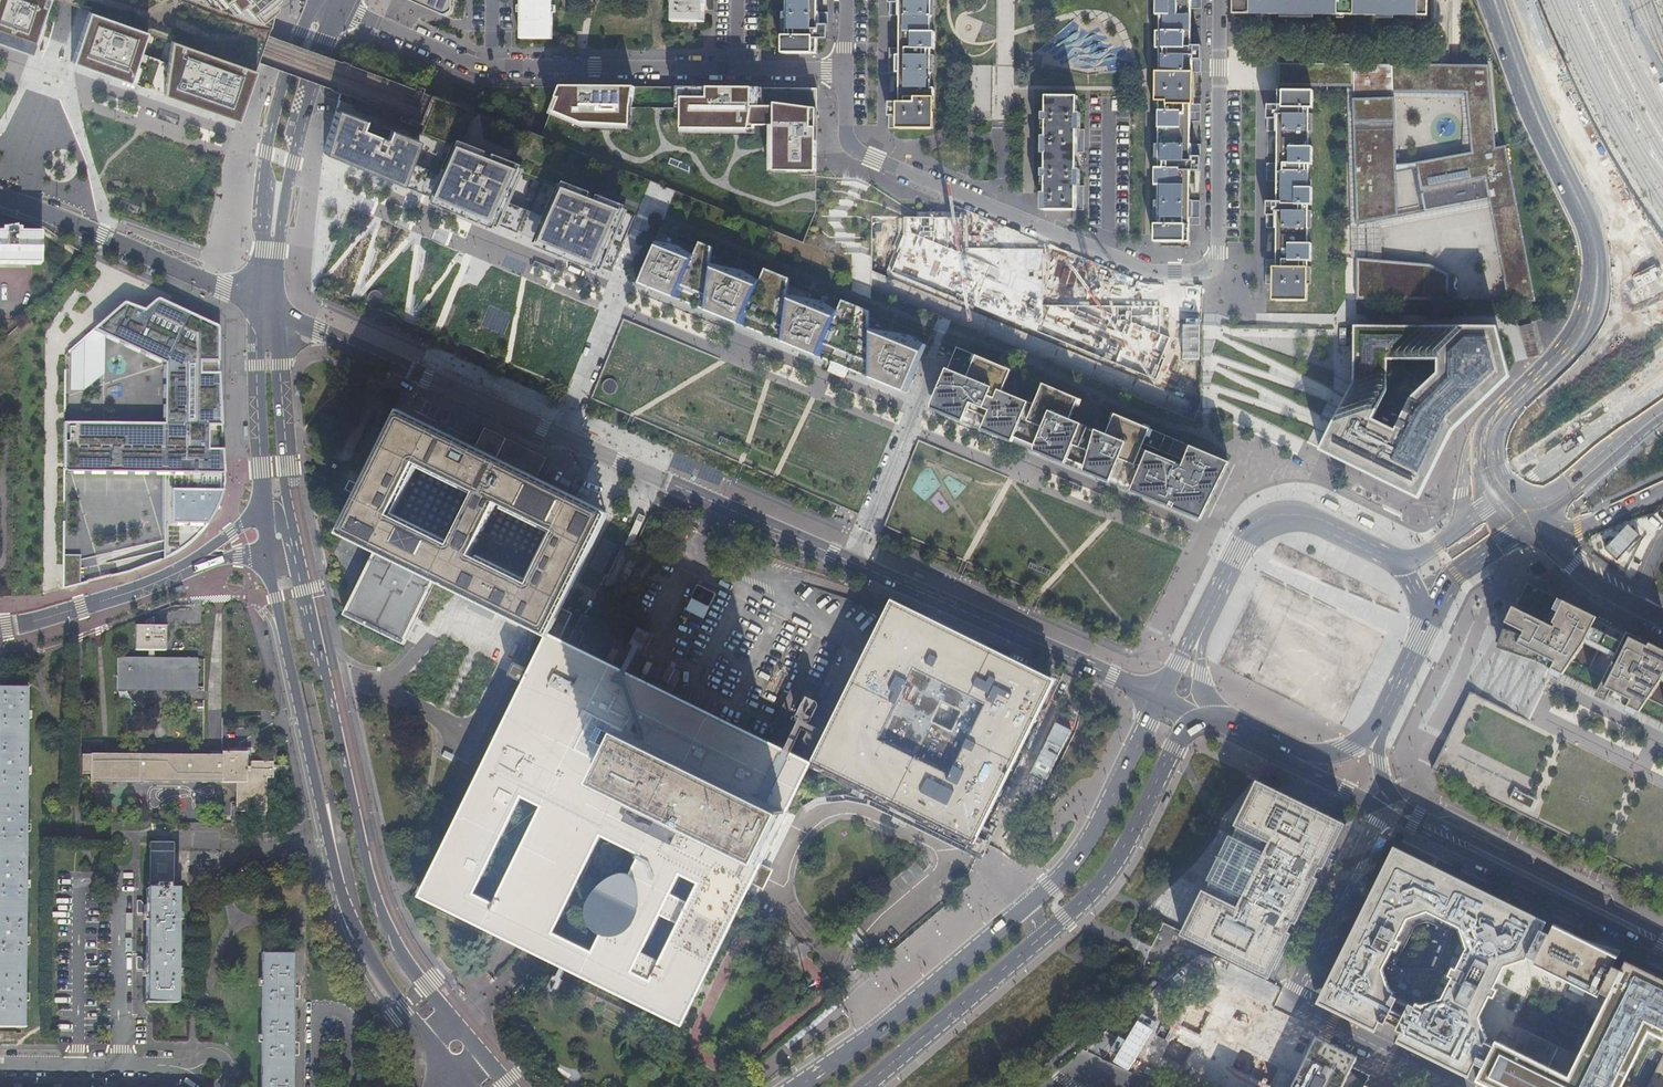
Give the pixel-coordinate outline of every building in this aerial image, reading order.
[(48,0),(0,0),(0,39),(30,50),(48,0)] [(274,27),(282,0),(203,0),(274,27)] [(444,16),(447,15),(452,13),(453,11),(454,9),(454,0),(408,0),(444,16)] [(522,5),(522,37),(552,37),(552,32),(552,0),(522,0),(522,5)] [(674,21),(704,21),(704,10),(704,5),(704,0),(674,0),(674,21)] [(704,5),(706,5),(708,10),(713,10),(713,0),(704,0),(704,5)] [(786,53),(817,54),(817,37),(817,28),(817,0),(786,0),(786,53)] [(931,132),(931,0),(901,0),(901,48),(901,56),(900,104),(900,112),(900,131),(931,132)] [(1158,241),(1188,241),(1188,225),(1188,217),(1189,168),(1189,160),(1189,111),(1189,103),(1190,55),(1190,47),(1190,0),(1160,0),(1158,241)] [(1233,13),(1428,15),(1428,0),(1233,0),(1233,13)] [(87,13),(69,63),(236,121),(254,70),(87,13)] [(1397,215),(1396,172),(1416,168),(1420,189),(1484,177),(1488,199),(1508,301),(1536,301),(1505,145),(1495,147),(1488,64),(1277,63),(1277,86),(1352,87),(1352,98),(1353,120),(1356,224),(1397,216),(1397,215)] [(817,89),(561,87),(550,114),(582,127),(630,130),(631,108),(682,109),(682,133),(755,134),(755,126),(771,126),(770,172),(803,172),(803,176),(817,176),(817,89)] [(1277,301),(1307,301),(1309,91),(1279,91),(1279,107),(1278,115),(1278,164),(1278,171),(1278,204),(1277,212),(1277,260),(1277,268),(1277,301)] [(1076,137),(1076,129),(1076,97),(1046,97),(1045,210),(1075,210),(1076,201),(1075,201),(1076,193),(1076,185),(1076,137)] [(419,141),(336,108),(323,153),(343,161),(613,272),(636,216),(562,187),(549,219),(509,202),(522,171),(459,147),(447,176),(411,162),(419,141)] [(1086,142),(1086,129),(1076,129),(1076,137),(1078,137),(1081,142),(1086,142)] [(1425,211),(1488,199),(1484,177),(1420,189),(1425,211)] [(1085,198),(1085,186),(1076,185),(1076,193),(1078,193),(1080,198),(1085,198)] [(39,265),(39,233),(19,233),(19,229),(0,229),(0,265),(39,265)] [(679,246),(656,241),(639,282),(661,291),(678,298),(707,310),(743,325),(783,341),(821,357),(872,378),(907,392),(926,345),(911,336),(870,329),(869,317),(862,314),(864,309),(853,305),(851,310),(840,306),(838,311),(822,301),(788,295),(789,286),(781,282),(783,276),(773,272),(771,278),(763,275),(761,281),(745,271),(711,264),(712,253),(708,251),(710,246),(701,243),(695,256),(679,246)] [(1356,300),(1448,300),(1449,273),(1429,264),(1357,258),(1356,300)] [(766,269),(763,275),(771,278),(773,272),(766,269)] [(781,282),(789,286),(789,279),(783,276),(781,282)] [(843,300),(840,306),(851,310),(853,305),(843,300)] [(217,327),(160,302),(157,302),(146,312),(124,303),(94,330),(168,363),(166,422),(64,422),(64,470),(68,472),(166,472),(165,556),(196,536),(218,507),(224,482),(224,471),(224,449),(209,449),(209,424),(221,424),(219,374),(201,374),(201,360),(219,360),(218,330),(217,327)] [(1418,496),(1451,430),(1507,376),(1495,326),(1353,325),(1353,381),(1320,448),(1399,487),(1418,496)] [(1012,370),(956,347),(935,398),(939,399),(936,405),(1092,468),(1093,468),(1204,516),(1209,504),(1227,462),(1115,413),(1106,434),(1071,419),(1079,398),(1044,384),(1035,405),(1003,391),(1012,370)] [(536,480),(546,460),(517,445),(488,430),(477,452),(404,414),(367,490),(362,499),(345,534),(377,550),(343,618),(404,648),(439,580),(486,603),(548,635),(558,617),(608,516),(536,480)] [(385,432),(384,431),(371,424),(370,424),(369,424),(367,425),(367,426),(354,452),(355,454),(369,461),(370,461),(372,460),(373,460),(385,434),(385,433),(385,432)] [(347,492),(362,499),(367,490),(351,482),(347,492)] [(1627,524),(1605,548),(1617,559),(1639,535),(1627,524)] [(81,551),(63,551),(63,582),(80,578),(81,551)] [(1662,723),(1662,650),(1527,583),(1523,590),(1511,616),(1498,643),(1662,723)] [(716,595),(700,586),(693,599),(709,608),(716,595)] [(1056,681),(894,601),(890,609),(814,765),(977,845),(1056,681)] [(596,621),(582,614),(575,626),(558,617),(549,635),(580,651),(596,621)] [(144,657),(116,657),(116,690),(196,689),(197,656),(157,656),(157,649),(166,649),(166,622),(155,623),(155,615),(146,618),(146,623),(135,623),(135,649),(144,649),(144,657)] [(616,640),(644,650),(651,631),(623,621),(616,640)] [(580,651),(549,635),(419,897),(512,943),(535,954),(684,1027),(765,863),(789,815),(814,765),(618,669),(580,651)] [(23,1025),(26,688),(0,687),(0,1025),(23,1025)] [(89,780),(219,781),(219,752),(211,752),(211,756),(81,754),(80,774),(89,774),(89,780)] [(245,752),(219,752),(219,781),(218,783),(233,783),(233,810),(264,810),(265,775),(271,775),(271,761),(245,761),(245,752)] [(1183,932),(1181,934),(1270,978),(1293,932),(1289,930),(1294,921),(1297,923),(1320,877),(1316,876),(1320,867),(1324,869),(1346,823),(1258,780),(1235,825),(1239,827),(1269,842),(1238,906),(1207,891),(1204,889),(1183,932)] [(1517,785),(1512,795),(1533,806),(1538,795),(1517,785)] [(1212,881),(1207,891),(1238,906),(1269,842),(1239,827),(1234,836),(1231,834),(1208,880),(1212,881)] [(150,892),(177,892),(178,888),(173,887),(174,837),(151,837),(150,892)] [(1389,1013),(1392,1007),(1395,1000),(1397,997),(1392,995),(1394,992),(1389,990),(1382,968),(1393,946),(1397,948),(1400,941),(1396,939),(1407,917),(1428,910),(1460,926),(1468,947),(1457,969),(1453,967),(1449,974),(1453,976),(1443,998),(1422,1005),(1417,1003),(1415,1007),(1409,1004),(1408,1006),(1404,1013),(1401,1019),(1397,1029),(1402,1031),(1397,1041),(1468,1076),(1476,1061),(1484,1065),(1494,1044),(1486,1040),(1488,1036),(1485,1034),(1481,1016),(1506,967),(1530,955),(1537,958),(1549,932),(1542,929),(1546,920),(1408,854),(1401,866),(1388,861),(1325,990),(1337,996),(1332,1008),(1374,1029),(1379,1020),(1384,1022),(1389,1013)] [(175,1001),(177,892),(150,892),(148,892),(148,901),(147,911),(146,958),(146,969),(145,1000),(175,1001)] [(147,911),(148,901),(138,901),(138,911),(146,911),(147,911)] [(1550,933),(1549,932),(1537,958),(1538,959),(1535,964),(1599,995),(1602,991),(1609,994),(1622,968),(1615,964),(1619,955),(1554,924),(1550,933)] [(291,1055),(291,1043),(291,998),(291,986),(291,953),(261,953),(260,1086),(291,1086),(291,1055)] [(137,969),(146,969),(146,958),(145,958),(138,958),(137,969)] [(1608,1036),(1591,1071),(1575,1079),(1496,1040),(1494,1044),(1484,1065),(1477,1080),(1491,1086),(1622,1086),(1646,1036),(1662,1029),(1662,977),(1651,971),(1626,959),(1622,968),(1609,994),(1607,999),(1611,1001),(1616,1020),(1608,1036)] [(1392,1007),(1389,1013),(1401,1019),(1404,1013),(1392,1007)] [(1317,1037),(1293,1086),(1364,1086),(1365,1085),(1370,1075),(1352,1067),(1358,1056),(1317,1036),(1317,1037)]
